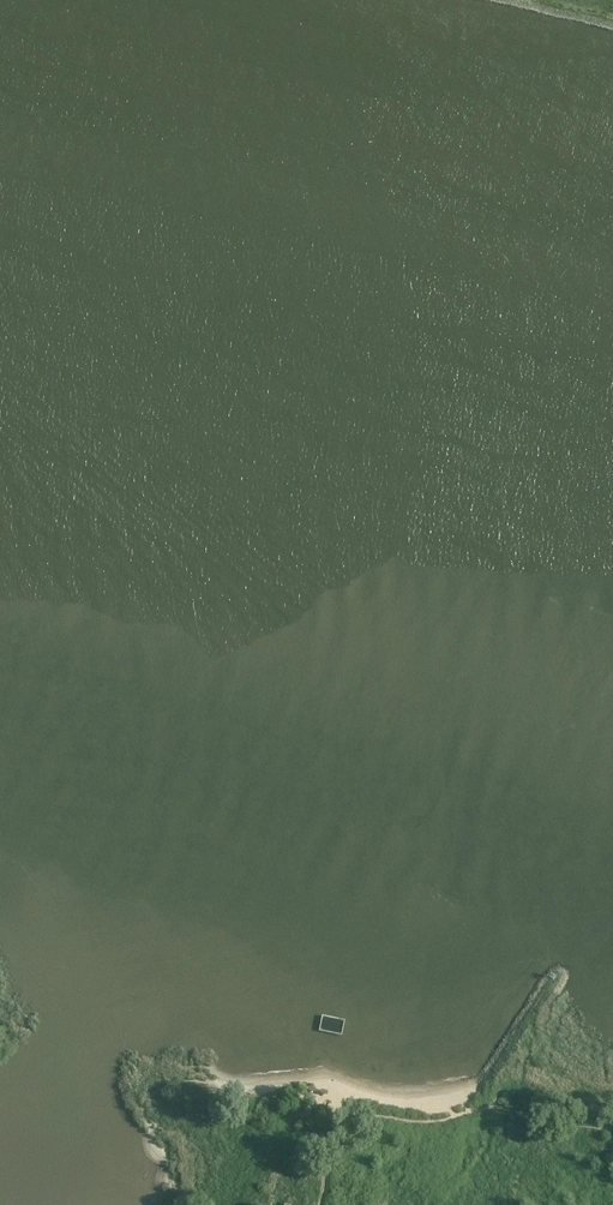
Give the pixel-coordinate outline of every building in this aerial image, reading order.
[(327,1092),(308,1087),(307,1092),(326,1097),(327,1092)] [(295,1151),(314,1156),(316,1151),(296,1147),(295,1151)]
